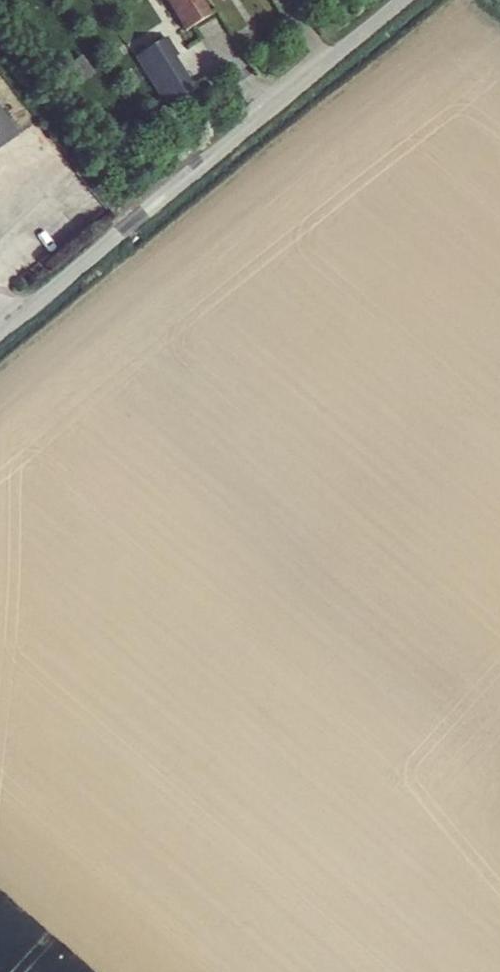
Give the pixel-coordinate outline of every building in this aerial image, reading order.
[(184,31),(215,14),(207,0),(167,0),(184,31)] [(140,49),(161,104),(194,91),(173,36),(140,49)] [(20,136),(0,107),(0,150),(20,136)]
